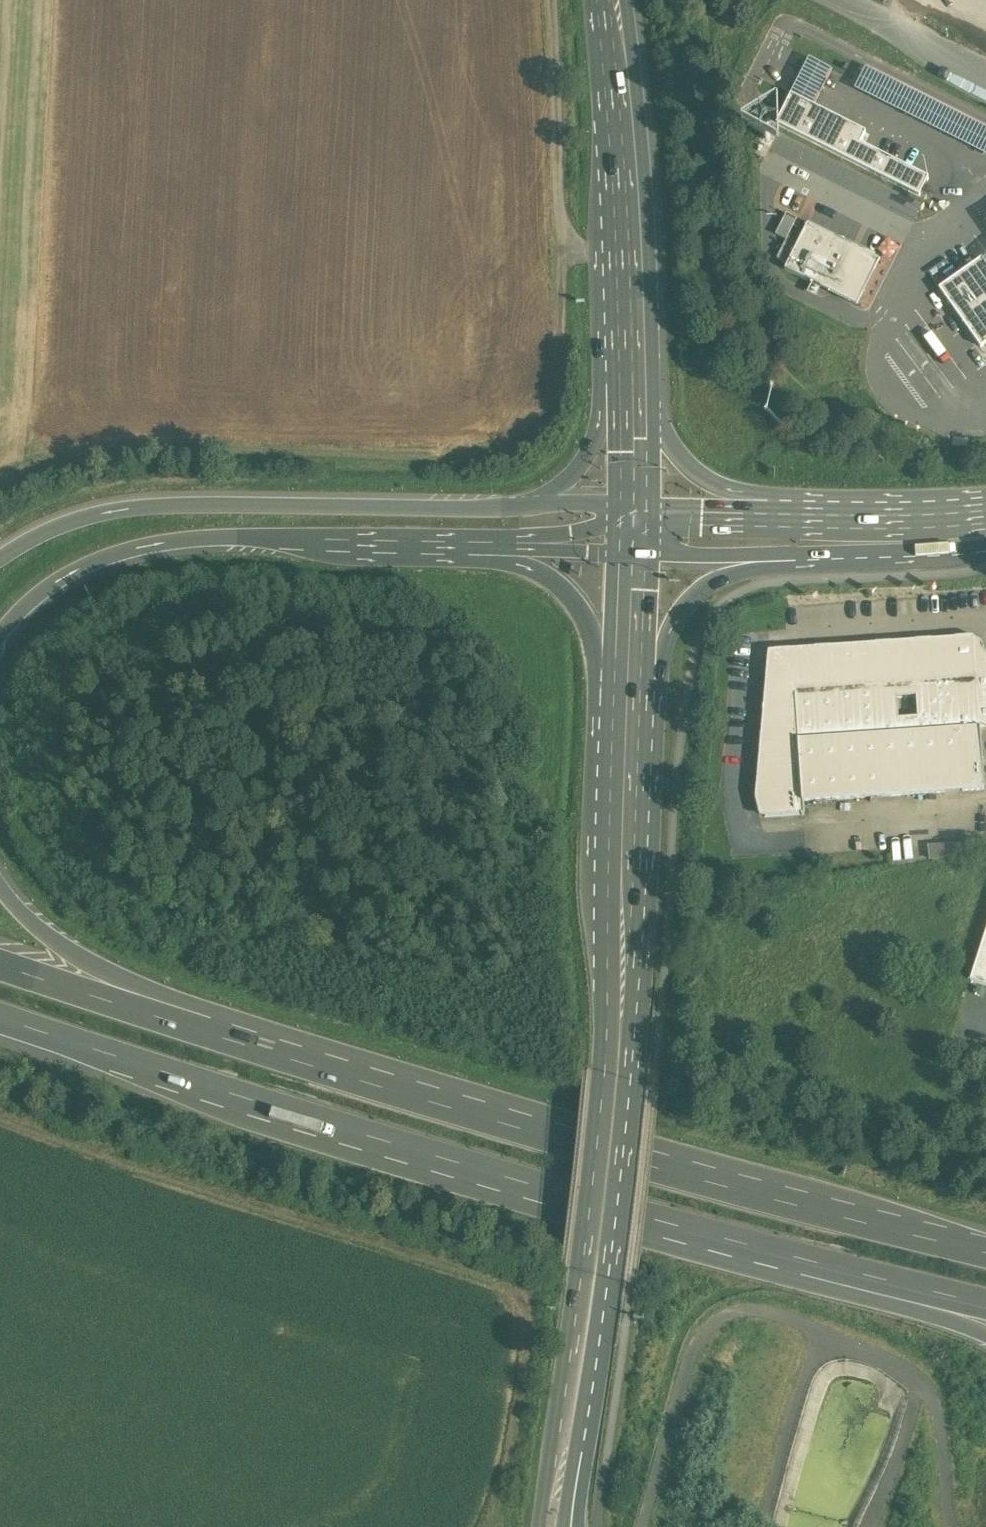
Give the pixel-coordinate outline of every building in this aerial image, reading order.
[(829,72),(807,62),(799,78),(790,96),(812,107),(821,89),(829,72)] [(868,66),(857,86),(985,151),(985,126),(868,66)] [(812,107),(790,96),(782,113),(776,126),(920,196),(924,188),(928,179),(860,146),(866,133),(812,107)] [(881,262),(787,215),(777,234),(788,240),(777,260),(788,266),(786,270),(859,307),(881,262)] [(980,258),(940,287),(984,347),(985,346),(985,266),(981,260),(980,258)] [(773,655),(760,797),(765,818),(804,815),(804,802),(985,790),(981,730),(985,729),(985,656),(979,642),(974,641),(924,645),(773,655)] [(970,981),(985,986),(985,931),(970,981)]
